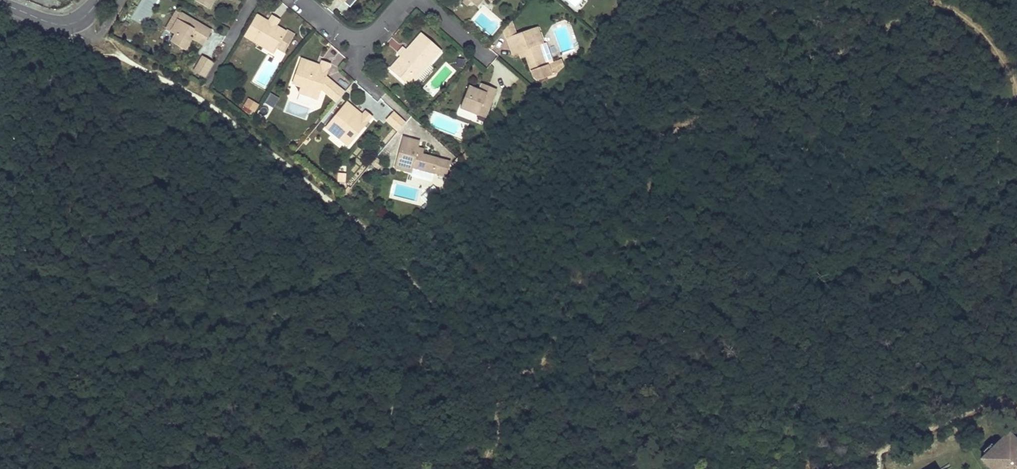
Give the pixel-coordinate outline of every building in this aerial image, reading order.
[(146,26),(157,0),(140,0),(132,20),(146,26)] [(207,36),(211,29),(181,11),(170,30),(174,32),(170,40),(185,48),(191,37),(195,30),(199,31),(207,36)] [(265,17),(257,13),(244,34),(264,46),(267,40),(277,46),(284,50),(294,33),(287,29),(286,30),(276,24),(279,18),(272,14),(269,20),(267,23),(263,21),(265,17)] [(515,33),(511,20),(504,28),(507,36),(515,33)] [(515,33),(507,36),(512,53),(518,50),(522,49),(524,55),(526,55),(531,69),(533,76),(537,79),(551,74),(547,63),(546,64),(538,43),(543,42),(537,25),(515,33)] [(411,53),(403,46),(397,52),(401,55),(390,67),(406,82),(413,75),(416,78),(441,49),(421,31),(409,45),(414,49),(411,53)] [(274,51),(277,46),(267,40),(264,46),(274,51)] [(543,42),(538,43),(546,64),(547,63),(551,74),(554,73),(564,64),(562,58),(552,62),(544,41),(543,42)] [(194,69),(206,76),(215,61),(203,54),(194,69)] [(316,85),(321,87),(336,100),(344,90),(326,74),(330,62),(322,59),(320,65),(319,69),(315,68),(316,63),(301,58),(292,82),(301,85),(298,91),(312,96),(316,85)] [(410,85),(416,78),(413,75),(406,82),(410,85)] [(486,92),(489,85),(482,82),(479,89),(486,92)] [(321,87),(316,85),(312,96),(317,98),(321,87)] [(488,110),(497,88),(489,85),(486,92),(479,89),(469,85),(461,107),(478,113),(481,107),(488,110)] [(279,98),(271,93),(265,103),(273,108),(279,98)] [(258,105),(247,98),(242,106),(254,113),(258,105)] [(365,109),(362,114),(358,118),(355,115),(358,111),(345,101),(325,126),(327,128),(339,137),(348,144),(372,115),(365,109)] [(488,110),(481,107),(478,113),(485,116),(488,110)] [(405,122),(393,112),(386,120),(398,131),(405,122)] [(419,139),(403,134),(394,166),(396,166),(408,170),(411,170),(412,166),(433,172),(433,171),(445,174),(449,160),(437,157),(437,156),(422,152),(423,151),(417,149),(418,145),(419,139)] [(1010,438),(981,467),(983,468),(1016,468),(1016,445),(1010,438)]
